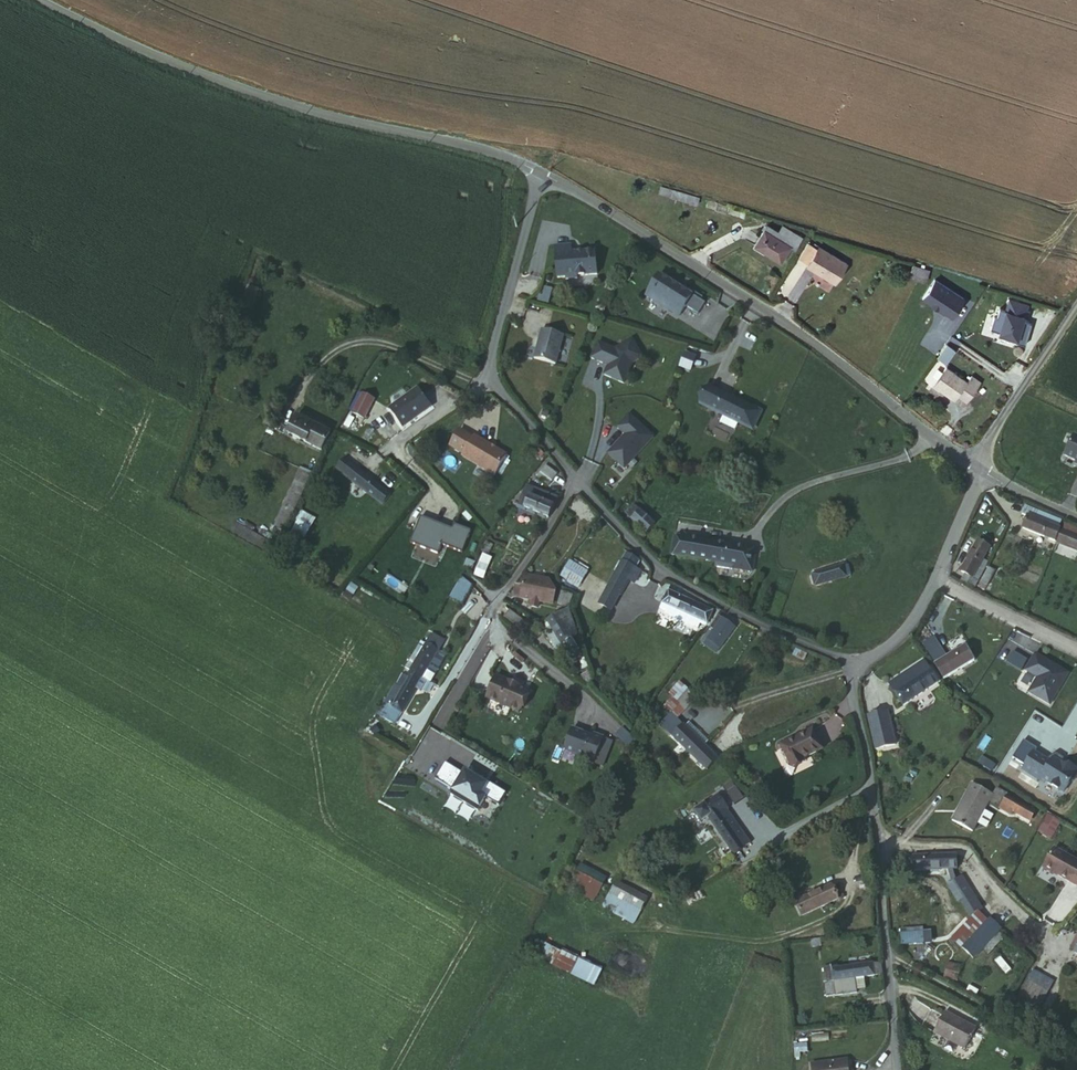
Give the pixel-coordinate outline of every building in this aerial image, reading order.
[(666,194),(669,183),(661,180),(657,191),(666,194)] [(699,193),(669,183),(666,194),(696,203),(699,193)] [(768,222),(765,227),(791,244),(789,248),(794,250),(802,237),(782,224),(779,229),(768,222)] [(791,244),(765,227),(754,243),(782,262),(789,248),(791,244)] [(809,261),(808,264),(838,282),(851,261),(821,243),(819,246),(809,240),(799,256),(809,261)] [(555,248),(558,279),(566,279),(566,281),(578,280),(578,278),(598,276),(595,253),(584,254),(584,255),(577,256),(577,255),(572,255),(571,248),(555,248)] [(918,273),(923,263),(912,260),(909,271),(918,273)] [(795,302),(814,272),(797,261),(777,291),(795,302)] [(931,266),(923,263),(918,273),(928,277),(931,266)] [(281,270),(271,266),(266,279),(275,284),(281,270)] [(705,302),(656,273),(642,297),(691,326),(705,302)] [(945,275),(940,286),(958,294),(963,282),(945,275)] [(544,329),(536,358),(557,364),(565,335),(544,329)] [(967,376),(966,375),(946,360),(933,379),(953,395),(958,389),(967,376)] [(970,369),(966,375),(967,376),(958,389),(967,397),(981,377),(970,369)] [(391,405),(407,423),(433,401),(418,383),(391,405)] [(716,384),(707,403),(759,428),(768,409),(716,384)] [(376,400),(363,394),(355,410),(369,416),(376,400)] [(295,408),(291,415),(287,425),(320,442),(329,425),(295,408)] [(474,435),(461,426),(452,440),(465,449),(463,452),(493,472),(506,452),(477,432),(474,435)] [(430,430),(419,440),(424,447),(436,437),(430,430)] [(1073,433),(1063,453),(1076,461),(1076,435),(1073,433)] [(401,500),(370,477),(346,458),(336,472),(392,514),(401,500)] [(552,467),(540,459),(532,472),(544,480),(552,467)] [(310,469),(296,461),(284,485),(298,493),(310,469)] [(508,502),(544,515),(552,492),(522,482),(508,502)] [(658,526),(636,507),(629,514),(650,535),(658,526)] [(300,510),(290,534),(305,540),(315,516),(300,510)] [(1050,518),(1039,511),(1031,531),(1064,544),(1068,536),(1063,535),(1066,529),(1047,521),(1050,518)] [(418,515),(411,530),(424,536),(431,520),(418,515)] [(411,530),(407,540),(434,552),(438,543),(459,552),(468,531),(451,524),(449,528),(431,520),(424,536),(411,530)] [(1064,544),(1076,549),(1076,530),(1071,528),(1068,536),(1064,544)] [(754,546),(678,537),(675,554),(751,565),(754,546)] [(986,554),(974,548),(962,575),(974,581),(986,554)] [(624,553),(615,571),(628,578),(632,579),(641,561),(624,553)] [(473,575),(483,578),(491,558),(482,554),(473,575)] [(569,560),(559,576),(578,587),(588,571),(569,560)] [(846,563),(810,572),(813,583),(848,573),(846,563)] [(628,578),(615,571),(599,602),(612,608),(628,578)] [(541,576),(521,573),(519,585),(513,584),(511,594),(530,598),(529,604),(536,605),(537,599),(551,602),(553,590),(544,588),(545,582),(540,582),(541,576)] [(450,593),(462,600),(473,583),(462,574),(450,593)] [(714,611),(667,590),(661,602),(707,623),(714,611)] [(561,606),(543,616),(559,640),(570,631),(560,616),(565,613),(561,606)] [(503,616),(517,628),(523,622),(508,609),(503,616)] [(734,628),(724,621),(705,646),(717,653),(734,628)] [(427,641),(407,677),(420,683),(440,648),(427,641)] [(929,651),(935,664),(948,656),(941,647),(936,651),(933,648),(929,651)] [(948,656),(935,664),(947,678),(972,661),(962,647),(948,656)] [(1076,658),(1066,679),(1076,685),(1076,658)] [(902,686),(929,667),(924,661),(891,686),(906,707),(913,702),(902,686)] [(940,683),(929,667),(902,686),(913,702),(940,683)] [(495,675),(484,696),(516,712),(526,690),(495,675)] [(424,676),(420,683),(429,687),(433,680),(424,676)] [(420,683),(407,677),(391,704),(403,712),(420,683)] [(688,681),(674,695),(690,706),(701,694),(688,681)] [(690,706),(674,695),(667,702),(674,711),(663,723),(673,733),(688,721),(682,715),(690,706)] [(1010,713),(991,700),(987,708),(1004,721),(1010,713)] [(400,718),(403,712),(391,704),(389,703),(386,709),(382,708),(375,719),(393,730),(400,718)] [(888,739),(884,717),(873,721),(877,741),(888,739)] [(673,733),(707,770),(709,772),(723,759),(688,721),(673,733)] [(817,726),(784,742),(795,765),(809,758),(807,754),(827,745),(817,726)] [(614,736),(628,749),(635,741),(622,728),(614,736)] [(591,764),(600,738),(591,734),(590,737),(570,730),(563,749),(565,752),(582,759),(582,761),(591,764)] [(1066,795),(1076,771),(1076,769),(1020,742),(1012,758),(1023,763),(1019,773),(1066,795)] [(500,805),(506,793),(446,760),(435,781),(482,807),(487,798),(500,805)] [(988,791),(969,780),(949,816),(969,826),(988,791)] [(719,787),(696,803),(698,805),(721,789),(719,787)] [(698,805),(705,815),(708,813),(732,849),(749,837),(726,802),(729,800),(721,789),(698,805)] [(1036,809),(1006,792),(1000,802),(1031,819),(1036,809)] [(698,805),(696,803),(693,805),(701,817),(705,815),(698,805)] [(978,822),(986,826),(992,816),(983,812),(978,822)] [(1036,833),(1049,840),(1060,821),(1046,814),(1036,833)] [(1076,885),(1076,859),(1056,848),(1046,867),(1076,885)] [(958,853),(912,852),(912,867),(957,868),(958,853)] [(596,901),(607,876),(580,864),(569,888),(596,901)] [(614,874),(609,881),(607,885),(642,903),(649,891),(614,874)] [(965,887),(959,879),(954,884),(958,891),(965,900),(977,916),(981,912),(969,895),(965,887)] [(827,888),(794,903),(799,915),(832,900),(827,888)] [(989,948),(1001,933),(990,919),(976,938),(989,948)] [(932,933),(900,932),(900,947),(931,949),(932,933)] [(595,985),(603,969),(540,940),(533,956),(595,985)] [(879,959),(822,968),(826,997),(857,993),(856,979),(882,976),(879,959)] [(947,962),(943,978),(957,982),(961,965),(947,962)] [(1037,1012),(1054,982),(1032,970),(1015,1000),(1037,1012)] [(979,1030),(949,1014),(938,1036),(968,1052),(979,1030)]
